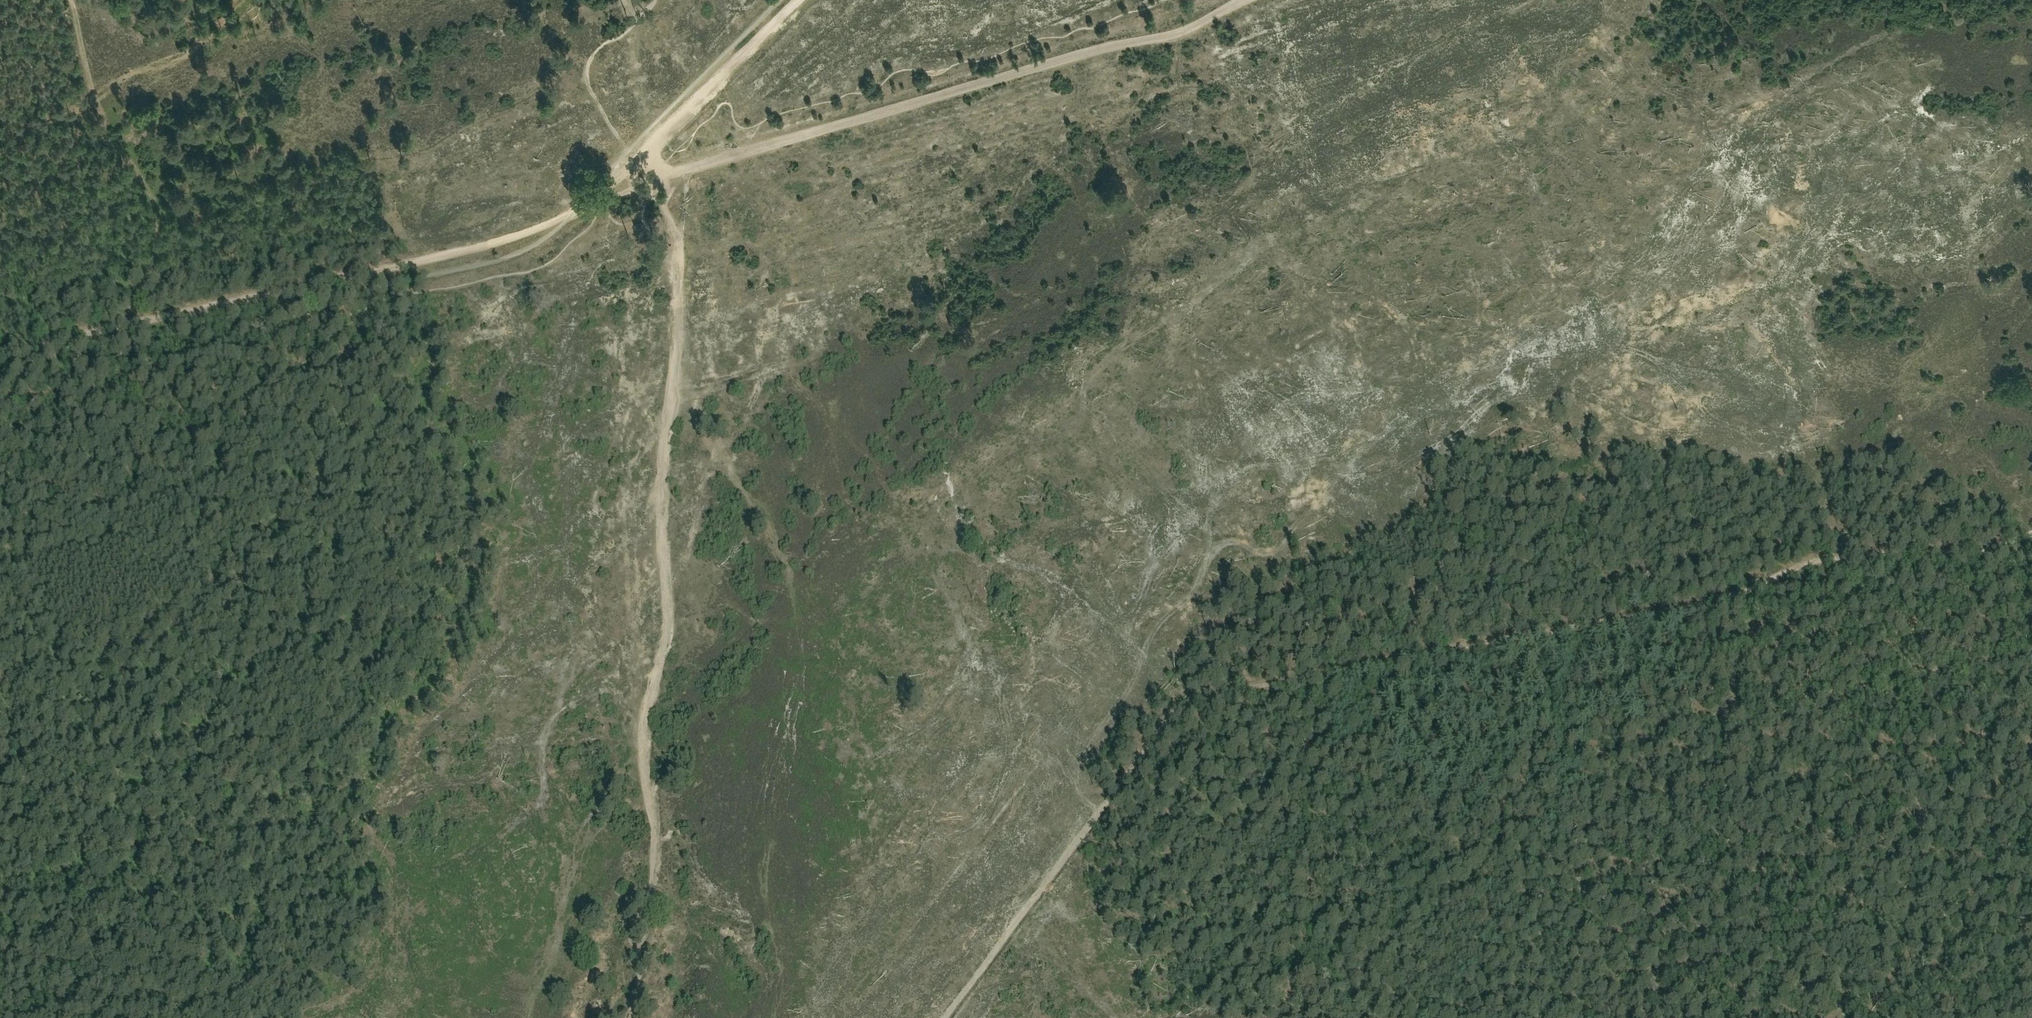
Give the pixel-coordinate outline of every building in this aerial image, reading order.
[(1077,72),(1089,68),(1087,61),(1074,66),(1077,72)]
